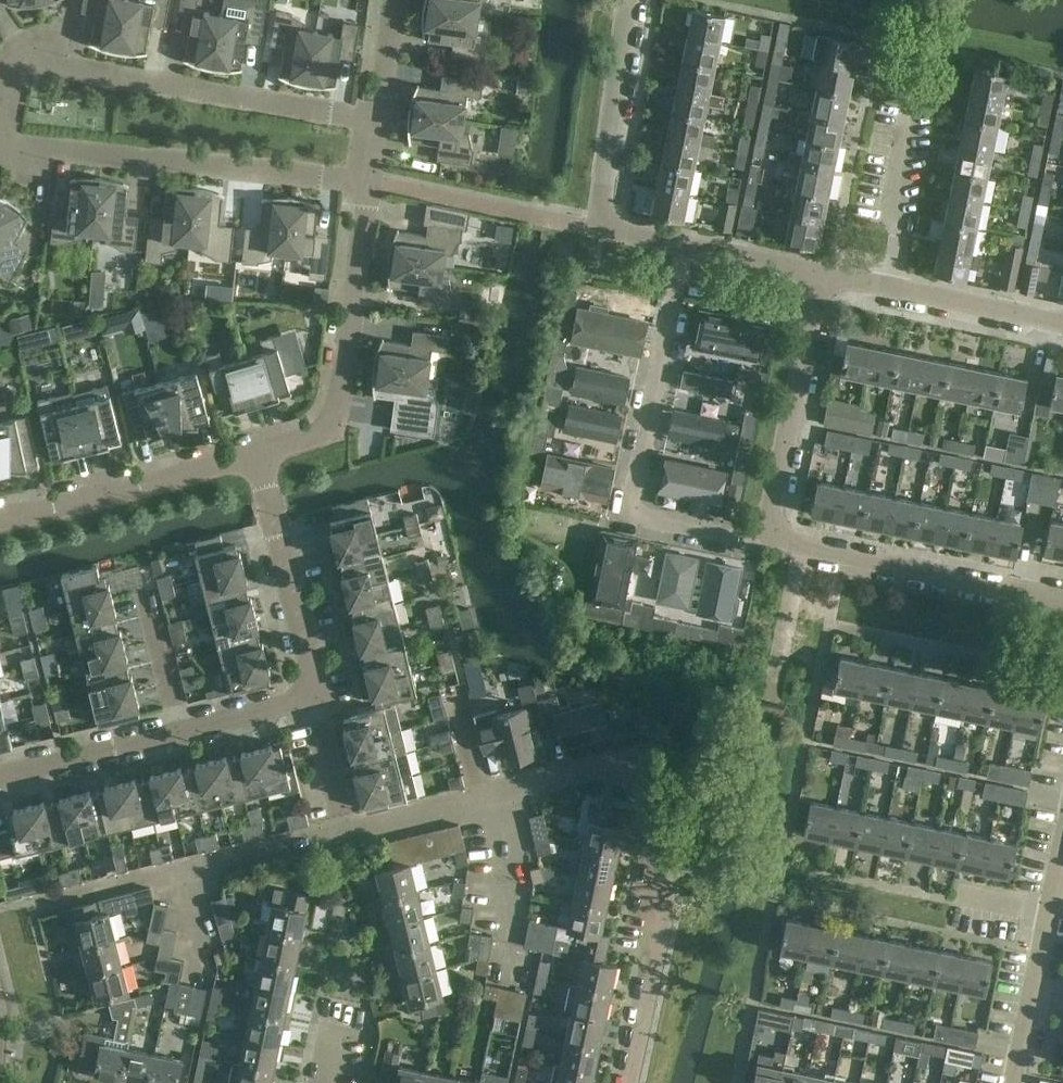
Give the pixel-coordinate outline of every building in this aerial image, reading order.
[(126,0),(84,0),(83,7),(96,10),(90,42),(89,42),(89,43),(95,46),(103,49),(110,52),(117,53),(126,0)] [(117,53),(121,54),(125,54),(132,54),(140,54),(147,53),(147,52),(146,52),(152,19),(165,22),(168,0),(139,0),(138,0),(126,0),(117,53)] [(221,14),(195,10),(197,0),(182,0),(178,24),(191,26),(185,59),(184,58),(183,59),(190,63),(194,64),(197,66),(204,68),(212,70),(221,14)] [(212,70),(216,70),(219,71),(227,71),(231,71),(235,70),(242,69),(242,68),(241,68),(246,36),(259,38),(264,9),(266,0),(224,0),(221,14),(212,70)] [(478,17),(481,0),(425,0),(424,2),(423,10),(478,17)] [(719,41),(725,15),(693,9),(688,35),(719,41)] [(422,18),(422,21),(422,25),(423,29),(423,33),(424,40),(425,39),(425,38),(458,43),(456,56),(485,60),(487,45),(491,20),(478,18),(478,17),(423,10),(423,14),(422,18)] [(306,86),(316,31),(304,29),(305,22),(292,14),(277,11),(272,40),(285,43),(280,75),(279,74),(278,76),(285,79),(288,81),(292,82),(299,84),(306,86)] [(316,31),(306,86),(314,87),(322,87),(329,87),(337,86),(336,84),(335,85),(341,52),(354,54),(359,25),(344,23),(342,35),(316,31)] [(818,34),(812,61),(822,63),(854,69),(859,43),(818,34)] [(714,67),(719,41),(688,35),(683,60),(714,67)] [(759,49),(768,51),(771,37),(762,35),(759,49)] [(775,52),(784,55),(787,40),(778,38),(775,52)] [(768,51),(759,49),(756,65),(765,67),(768,51)] [(709,92),(714,67),(683,60),(677,86),(709,92)] [(769,78),(779,80),(782,65),(772,63),(769,78)] [(822,63),(817,88),(849,94),(854,69),(822,63)] [(976,67),(970,93),(1003,100),(1008,74),(976,67)] [(408,113),(464,121),(468,94),(480,96),(482,82),(443,76),(442,89),(418,86),(419,85),(418,85),(415,92),(412,99),(410,106),(408,113)] [(779,80),(769,78),(764,104),(774,106),(779,80)] [(520,82),(520,94),(531,95),(532,83),(520,82)] [(748,100),(758,102),(761,87),(752,85),(748,100)] [(677,86),(672,112),(704,118),(706,105),(722,108),(724,96),(709,93),(709,92),(677,86)] [(843,120),(849,94),(817,88),(812,113),(843,120)] [(1041,107),(1050,109),(1053,94),(1044,92),(1041,107)] [(970,93),(965,119),(998,126),(1003,100),(970,93)] [(758,102),(748,100),(743,127),(752,129),(755,118),(758,102)] [(759,129),(769,131),(774,106),(764,104),(759,129)] [(1050,109),(1041,107),(1038,123),(1047,125),(1050,109)] [(838,146),(843,120),(812,113),(798,110),(796,121),(809,124),(806,139),(838,146)] [(701,132),(704,118),(672,112),(667,137),(699,143),(712,146),(714,135),(701,132)] [(464,121),(408,113),(408,121),(408,128),(408,136),(410,143),(411,143),(411,142),(443,146),(442,159),(471,163),(473,149),(469,134),(462,133),(464,121)] [(965,119),(960,144),(992,151),(998,126),(965,119)] [(1061,138),(1062,128),(1062,122),(1055,121),(1051,136),(1061,138)] [(769,131),(759,129),(753,156),(762,158),(765,147),(766,147),(769,131)] [(738,151),(747,153),(751,138),(741,136),(738,151)] [(1061,138),(1051,136),(1048,152),(1058,154),(1061,138)] [(693,169),(699,143),(667,137),(662,163),(693,169)] [(833,171),(838,146),(806,139),(803,154),(790,151),(788,162),(801,165),(833,171)] [(1031,158),(1040,160),(1043,145),(1034,143),(1031,158)] [(987,176),(992,151),(960,144),(955,170),(987,176)] [(747,153),(738,151),(735,167),(744,169),(747,153)] [(1040,160),(1031,158),(1028,174),(1037,176),(1040,160)] [(688,195),(693,169),(662,163),(657,188),(688,195)] [(748,180),(758,182),(761,167),(751,165),(748,180)] [(828,197),(833,171),(801,165),(796,190),(828,197)] [(955,170),(950,195),(982,202),(987,176),(955,170)] [(1041,187),(1051,189),(1054,174),(1044,172),(1041,187)] [(94,233),(100,178),(96,177),(92,177),(89,177),(85,177),(77,178),(70,180),(70,181),(71,181),(68,214),(55,212),(52,242),(66,243),(81,239),(82,232),(94,233)] [(100,178),(94,233),(106,234),(105,242),(119,249),(134,250),(137,221),(124,219),(127,187),(128,187),(129,186),(122,183),(115,180),(107,179),(100,178)] [(758,182),(748,180),(743,206),(752,208),(754,198),(755,198),(758,182)] [(190,243),(195,187),(188,187),(180,187),(173,188),(165,190),(166,191),(167,191),(163,223),(150,222),(146,260),(161,262),(162,253),(177,249),(178,242),(190,243)] [(195,187),(190,243),(202,244),(201,252),(215,258),(229,260),(233,231),(219,229),(223,197),(224,197),(224,196),(217,193),(214,191),(210,190),(207,189),(203,189),(199,188),(195,187)] [(727,203),(737,205),(740,189),(730,187),(727,203)] [(1051,189),(1041,187),(1038,203),(1047,205),(1051,189)] [(683,221),(688,195),(657,188),(651,214),(683,221)] [(823,222),(828,197),(796,190),(791,216),(823,222)] [(1020,210),(1029,212),(1032,196),(1023,194),(1020,210)] [(950,195),(944,221),(977,227),(982,202),(950,195)] [(291,197),(282,197),(274,197),(267,198),(261,200),(261,201),(262,201),(259,233),(246,232),(243,261),(257,263),(259,250),(285,253),(291,197)] [(291,197),(285,253),(297,254),(297,261),(311,268),(310,277),(324,278),(328,240),(315,239),(318,206),(320,207),(320,206),(313,203),(306,200),(302,199),(299,198),(291,197)] [(0,212),(0,274),(19,284),(28,269),(19,264),(24,254),(12,247),(28,219),(29,219),(30,219),(27,216),(25,213),(19,208),(13,203),(6,200),(0,212)] [(737,205),(727,203),(720,201),(715,228),(732,231),(737,205)] [(388,258),(444,266),(446,254),(453,255),(460,242),(462,230),(467,231),(469,213),(426,203),(422,224),(427,225),(426,235),(398,231),(399,230),(398,230),(394,237),(393,240),(392,244),(390,251),(389,255),(388,258)] [(751,235),(756,209),(752,208),(743,206),(737,232),(751,235)] [(1029,212),(1020,210),(1017,225),(1026,227),(1029,212)] [(817,249),(823,222),(791,216),(785,242),(817,249)] [(971,253),(977,227),(944,221),(939,246),(971,253)] [(1031,238),(1040,240),(1043,225),(1034,223),(1031,238)] [(1040,240),(1031,238),(1028,254),(1037,256),(1040,240)] [(1010,261),(1019,262),(1022,247),(1013,245),(1010,261)] [(934,273),(966,279),(968,267),(979,269),(982,255),(971,253),(939,246),(934,273)] [(444,266),(388,258),(388,262),(388,266),(388,274),(388,277),(388,281),(390,289),(391,288),(391,287),(423,292),(422,305),(451,309),(453,294),(449,279),(442,278),(444,266)] [(1019,262),(1010,261),(1005,260),(1000,286),(1014,289),(1019,262)] [(594,267),(581,264),(578,277),(591,279),(594,267)] [(1052,269),(1026,264),(1020,290),(1034,293),(1037,279),(1049,282),(1052,269)] [(103,308),(106,272),(93,271),(89,307),(103,308)] [(230,289),(216,289),(216,299),(230,299),(230,289)] [(82,315),(83,302),(74,301),(73,314),(82,315)] [(572,340),(640,353),(646,322),(579,309),(572,340)] [(772,324),(701,309),(693,346),(764,361),(772,324)] [(29,315),(9,320),(13,333),(32,328),(29,315)] [(243,358),(257,404),(267,401),(268,402),(291,394),(286,375),(306,369),(295,329),(260,339),(264,352),(243,358)] [(373,368),(429,375),(432,349),(445,351),(447,336),(418,332),(416,345),(383,341),(384,339),(383,339),(381,342),(379,346),(377,353),(375,356),(375,360),(373,368)] [(555,338),(552,353),(564,355),(567,341),(555,338)] [(866,379),(873,347),(846,342),(844,354),(833,352),(829,371),(866,379)] [(866,379),(891,384),(898,352),(873,347),(866,379)] [(257,404),(243,358),(223,364),(219,352),(205,356),(223,415),(247,408),(247,407),(257,404)] [(923,357),(898,352),(891,384),(917,390),(923,357)] [(949,363),(923,357),(917,390),(943,395),(949,363)] [(974,368),(949,363),(943,395),(968,400),(974,368)] [(629,377),(577,366),(572,392),(623,402),(629,377)] [(752,381),(764,384),(766,372),(739,366),(736,378),(752,381)] [(373,368),(372,375),(372,383),(373,387),(373,390),(375,398),(376,397),(376,396),(395,399),(391,428),(433,434),(438,403),(434,389),(427,388),(429,375),(373,368)] [(1000,373),(974,368),(968,400),(993,406),(1000,373)] [(732,381),(685,371),(682,387),(728,397),(732,381)] [(160,382),(173,430),(173,427),(179,426),(179,427),(198,427),(198,426),(197,423),(208,420),(209,424),(211,424),(196,372),(160,382)] [(1027,379),(1000,373),(993,406),(1020,411),(1027,379)] [(1056,374),(1054,384),(1049,406),(1062,409),(1062,375),(1056,374)] [(746,409),(746,408),(758,411),(763,384),(743,380),(737,407),(746,409)] [(1054,384),(1040,381),(1033,414),(1047,417),(1049,406),(1054,384)] [(173,430),(160,382),(123,392),(137,444),(138,444),(137,439),(148,436),(149,439),(148,440),(149,441),(166,431),(165,429),(171,428),(172,431),(173,430)] [(87,451),(76,404),(72,391),(38,400),(52,460),(76,454),(76,453),(87,451)] [(545,392),(536,432),(547,435),(553,436),(563,396),(545,392)] [(76,404),(87,451),(97,448),(98,449),(122,443),(110,396),(76,404)] [(828,398),(823,423),(855,430),(859,410),(861,404),(828,398)] [(564,430),(616,440),(621,414),(569,404),(564,430)] [(746,408),(743,422),(755,425),(758,411),(746,408)] [(669,435),(720,446),(725,421),(674,410),(669,435)] [(871,433),(875,413),(859,410),(855,430),(871,433)] [(1,473),(2,472),(1,470),(8,468),(8,470),(27,471),(27,470),(27,469),(26,466),(37,464),(38,468),(39,468),(28,416),(0,422),(0,467),(1,473)] [(878,418),(875,434),(887,436),(890,421),(878,418)] [(755,425),(743,422),(740,437),(752,439),(755,425)] [(906,440),(908,431),(892,428),(890,437),(906,440)] [(854,437),(827,431),(825,445),(850,451),(854,437)] [(908,431),(906,440),(921,444),(923,434),(908,431)] [(536,432),(532,447),(544,449),(547,435),(536,432)] [(985,444),(983,456),(1023,465),(1029,438),(1010,433),(1007,449),(985,444)] [(740,437),(734,467),(746,469),(752,439),(740,437)] [(871,440),(854,437),(850,451),(848,463),(856,465),(858,453),(868,455),(871,440)] [(957,451),(959,442),(944,439),(942,448),(957,451)] [(959,442),(957,451),(973,454),(974,445),(959,442)] [(889,443),(886,454),(903,458),(905,446),(889,443)] [(918,461),(921,449),(905,446),(903,458),(918,461)] [(532,447),(529,461),(541,463),(544,449),(532,447)] [(940,453),(938,465),(954,468),(956,456),(940,453)] [(613,468),(549,454),(542,485),(606,499),(613,468)] [(970,471),(972,459),(956,456),(954,468),(970,471)] [(664,492),(693,497),(690,510),(703,513),(706,500),(720,503),(726,472),(670,460),(665,463),(661,487),(664,492)] [(1047,470),(1062,473),(1062,472),(1062,463),(1049,460),(1047,470)] [(991,463),(989,475),(1005,478),(1008,466),(991,463)] [(1021,481),(1023,469),(1008,466),(1005,478),(1021,481)] [(743,484),(746,469),(734,467),(723,517),(736,520),(743,484)] [(1060,479),(1033,473),(1027,500),(1054,506),(1060,479)] [(837,519),(843,487),(817,482),(810,514),(837,519)] [(869,492),(843,487),(837,519),(862,524),(869,492)] [(894,498),(869,492),(862,524),(887,530),(894,498)] [(377,534),(371,511),(368,498),(333,507),(336,519),(330,521),(332,529),(331,529),(335,545),(377,534)] [(920,503),(894,498),(887,530),(913,535),(920,503)] [(945,508),(920,503),(913,535),(939,540),(945,508)] [(971,514),(945,508),(939,540),(964,546),(971,514)] [(406,527),(419,524),(417,513),(403,517),(406,527)] [(996,519),(971,514),(964,546),(990,551),(996,519)] [(996,519),(990,551),(1016,557),(1023,525),(996,519)] [(1050,521),(1043,553),(1062,557),(1062,524),(1050,521)] [(419,524),(406,527),(408,537),(422,534),(419,524)] [(622,606),(636,538),(602,531),(588,599),(622,606)] [(383,557),(377,534),(335,545),(338,560),(340,559),(342,567),(383,557)] [(201,578),(244,567),(240,552),(238,553),(236,544),(223,548),(220,535),(194,541),(197,554),(195,554),(201,578)] [(667,552),(657,600),(688,606),(698,558),(667,552)] [(388,580),(383,557),(342,567),(344,574),(342,575),(346,590),(388,580)] [(417,572),(431,569),(428,559),(414,562),(417,572)] [(709,562),(699,612),(730,618),(740,568),(709,562)] [(70,611),(113,600),(109,585),(105,586),(103,578),(100,578),(97,566),(61,574),(65,587),(64,587),(70,611)] [(201,578),(207,601),(248,590),(246,583),(247,582),(244,567),(201,578)] [(431,569),(417,572),(420,583),(433,579),(431,569)] [(159,588),(173,585),(170,575),(157,578),(159,588)] [(394,602),(388,580),(346,590),(350,605),(351,605),(353,613),(394,602)] [(173,585),(159,588),(162,599),(175,595),(173,585)] [(207,601),(213,623),(255,613),(251,597),(250,598),(248,590),(207,601)] [(70,611),(76,633),(117,623),(115,615),(117,615),(113,600),(70,611)] [(400,625),(394,602),(353,613),(355,620),(353,620),(357,636),(400,625)] [(625,611),(623,624),(638,627),(643,604),(633,602),(630,612),(625,611)] [(622,610),(589,603),(586,617),(619,624),(622,610)] [(428,618),(442,615),(439,604),(426,608),(428,618)] [(695,638),(697,626),(677,622),(652,617),(654,607),(643,604),(638,627),(675,634),(695,638)] [(32,620),(45,617),(43,606),(29,610),(32,620)] [(12,625),(25,622),(23,611),(9,615),(12,625)] [(213,623),(218,646),(259,636),(257,628),(259,628),(255,613),(213,623)] [(442,615),(428,618),(431,628),(444,625),(442,615)] [(45,617),(32,620),(34,630),(48,627),(45,617)] [(171,634),(184,630),(182,620),(168,623),(171,634)] [(25,622),(12,625),(14,635),(28,632),(25,622)] [(76,633),(82,656),(124,645),(120,630),(119,631),(117,623),(76,633)] [(405,648),(400,625),(357,636),(361,651),(363,651),(365,658),(405,648)] [(697,626),(695,638),(715,642),(740,647),(743,630),(719,625),(718,630),(697,626)] [(184,630),(171,634),(173,644),(187,641),(184,630)] [(218,646),(224,669),(266,658),(263,643),(261,644),(259,636),(218,646)] [(82,656),(87,679),(128,669),(126,661),(128,661),(124,645),(82,656)] [(411,671),(405,648),(365,658),(366,666),(365,666),(368,681),(411,671)] [(440,664),(453,660),(451,650),(437,653),(440,664)] [(43,666),(57,662),(54,652),(40,655),(43,666)] [(23,671),(37,667),(34,657),(21,660),(23,671)] [(230,692),(271,682),(269,674),(270,673),(266,658),(224,669),(230,692)] [(833,689),(860,695),(867,664),(840,658),(833,689)] [(453,660),(440,664),(442,674),(456,671),(453,660)] [(57,662),(43,666),(46,676),(59,673),(57,662)] [(860,695),(885,700),(892,669),(867,664),(860,695)] [(182,679),(195,676),(193,666),(179,669),(182,679)] [(37,667),(23,671),(26,681),(39,678),(37,667)] [(87,679),(93,702),(136,691),(132,676),(130,676),(128,669),(87,679)] [(885,700),(911,705),(918,674),(892,669),(885,700)] [(411,671),(368,681),(372,696),(374,696),(376,704),(417,694),(411,671)] [(911,705),(936,711),(943,679),(918,674),(911,705)] [(195,676),(182,679),(185,690),(198,686),(195,676)] [(541,679),(531,682),(535,695),(545,692),(541,679)] [(936,711),(962,716),(969,684),(943,679),(936,711)] [(962,716),(987,721),(994,689),(969,684),(962,716)] [(1019,695),(994,689),(987,721),(1012,726),(1019,695)] [(99,725),(135,716),(140,715),(138,707),(139,706),(136,691),(93,702),(99,725)] [(444,704),(441,694),(428,697),(430,708),(444,704)] [(1012,726),(1039,732),(1046,700),(1019,695),(1012,726)] [(557,696),(537,701),(547,739),(560,735),(563,748),(582,743),(582,740),(609,733),(607,724),(611,723),(613,720),(611,712),(608,710),(604,711),(602,702),(571,709),(570,704),(560,707),(557,696)] [(54,711),(68,708),(65,698),(52,701),(54,711)] [(35,716),(48,713),(46,702),(32,706),(35,716)] [(395,705),(344,718),(346,726),(344,727),(348,742),(401,729),(395,705)] [(68,708),(54,711),(57,722),(57,721),(71,718),(68,708)] [(474,715),(483,753),(484,752),(484,750),(500,746),(504,763),(536,755),(530,728),(534,727),(530,710),(525,711),(525,708),(497,715),(496,710),(474,715)] [(48,713),(35,716),(37,726),(51,723),(48,713)] [(12,747),(6,723),(0,725),(0,750),(12,747)] [(348,742),(351,757),(353,757),(355,764),(406,752),(401,729),(348,742)] [(439,743),(453,740),(450,729),(437,733),(439,743)] [(864,753),(865,751),(874,753),(876,743),(877,735),(867,733),(866,741),(851,738),(848,750),(864,753)] [(834,735),(832,747),(848,750),(851,738),(834,735)] [(453,740),(439,743),(442,753),(455,750),(453,740)] [(883,755),(883,756),(899,759),(901,748),(876,743),(874,753),(883,755)] [(257,749),(267,792),(283,788),(285,794),(300,790),(290,753),(283,755),(281,745),(273,747),(272,745),(257,749)] [(916,763),(918,752),(901,748),(899,759),(916,763)] [(245,797),(267,792),(257,749),(242,753),(242,755),(235,757),(245,797)] [(846,764),(848,753),(831,750),(828,761),(846,764)] [(961,752),(954,750),(952,759),(950,770),(966,774),(969,762),(959,761),(961,752)] [(355,764),(357,772),(355,772),(359,787),(412,774),(406,752),(355,764)] [(857,755),(855,766),(872,769),(874,759),(857,755)] [(936,756),(934,767),(950,770),(952,759),(936,756)] [(222,803),(245,797),(235,757),(227,758),(226,757),(211,761),(222,803)] [(888,772),(890,762),(874,759),(872,769),(888,772)] [(199,809),(222,803),(211,761),(196,764),(197,766),(189,768),(199,809)] [(1001,779),(1004,765),(988,762),(985,776),(1001,779)] [(1004,765),(1001,779),(1028,785),(1031,771),(1004,765)] [(909,766),(906,777),(923,780),(925,769),(909,766)] [(176,814),(199,809),(189,768),(181,770),(181,768),(166,772),(176,814)] [(938,784),(940,773),(925,769),(923,780),(938,784)] [(154,820),(176,814),(166,772),(151,776),(151,777),(143,779),(154,820)] [(359,787),(363,803),(365,802),(367,810),(417,798),(412,774),(359,787)] [(451,789),(464,786),(462,775),(448,779),(451,789)] [(957,788),(973,791),(976,780),(959,776),(957,788)] [(131,826),(154,820),(143,779),(136,781),(135,780),(120,783),(131,826)] [(997,800),(1000,786),(984,782),(981,796),(997,800)] [(108,831),(131,826),(120,783),(105,787),(105,789),(98,791),(108,831)] [(1000,786),(997,800),(1024,805),(1027,791),(1000,786)] [(85,837),(108,831),(98,791),(90,792),(90,791),(75,795),(85,837)] [(62,843),(85,837),(75,795),(59,798),(60,800),(52,802),(62,843)] [(40,848),(62,843),(52,802),(45,804),(44,802),(29,806),(40,848)] [(830,840),(837,808),(811,802),(804,835),(830,840)] [(29,806),(14,810),(14,811),(6,814),(10,829),(0,832),(0,858),(40,848),(29,806)] [(592,808),(583,849),(617,856),(623,828),(610,826),(612,813),(592,808)] [(863,813),(837,808),(830,840),(856,845),(863,813)] [(298,813),(301,827),(309,825),(306,811),(298,813)] [(301,827),(298,813),(287,816),(291,829),(301,827)] [(888,818),(863,813),(856,845),(881,850),(888,818)] [(536,845),(549,842),(542,815),(529,818),(536,845)] [(914,823),(888,818),(881,850),(907,856),(914,823)] [(251,824),(255,837),(265,835),(262,821),(251,824)] [(939,829),(914,823),(907,856),(932,861),(939,829)] [(255,837),(251,824),(241,827),(244,840),(255,837)] [(452,853),(454,853),(465,850),(459,825),(446,828),(452,853)] [(440,857),(452,853),(446,828),(433,831),(440,857)] [(964,834),(939,829),(932,861),(958,866),(964,834)] [(427,860),(440,857),(433,831),(420,834),(427,860)] [(206,835),(209,849),(219,846),(216,833),(206,835)] [(414,863),(427,860),(420,834),(408,838),(414,863)] [(990,839),(964,834),(958,866),(983,871),(990,839)] [(209,849),(206,835),(195,838),(199,852),(209,849)] [(402,866),(410,864),(414,863),(408,838),(395,841),(402,866)] [(990,839),(983,871),(1010,877),(1016,844),(990,839)] [(395,841),(383,844),(382,844),(389,870),(402,866),(395,841)] [(549,842),(536,845),(538,855),(551,852),(549,842)] [(160,848),(163,861),(174,858),(170,845),(160,848)] [(163,861),(160,848),(150,850),(153,864),(163,861)] [(612,882),(617,856),(583,849),(578,875),(612,882)] [(454,853),(458,866),(468,864),(465,850),(454,853)] [(114,858),(118,872),(128,869),(125,856),(114,858)] [(118,872),(114,858),(104,861),(107,875),(118,872)] [(417,891),(410,864),(402,866),(389,870),(376,873),(383,900),(417,891)] [(69,870),(72,883),(83,881),(79,867),(69,870)] [(541,867),(529,870),(533,883),(544,880),(541,867)] [(72,883),(69,870),(59,873),(62,886),(72,883)] [(606,909),(612,882),(578,875),(572,902),(606,909)] [(466,884),(455,882),(453,895),(464,897),(466,884)] [(23,896),(20,885),(1,890),(7,900),(23,896)] [(253,920),(251,929),(267,932),(301,939),(306,912),(305,912),(308,895),(286,891),(285,898),(274,896),(269,921),(253,918),(253,920)] [(383,900),(390,925),(423,917),(417,891),(383,900)] [(225,897),(211,901),(219,929),(232,925),(225,897)] [(94,903),(72,909),(75,921),(74,922),(81,948),(114,940),(107,913),(104,900),(94,903)] [(555,939),(585,945),(606,950),(609,936),(601,934),(606,909),(572,902),(567,928),(531,920),(528,934),(555,939)] [(153,904),(148,931),(161,933),(162,930),(166,906),(153,904)] [(473,909),(462,908),(460,921),(472,923),(473,909)] [(390,925),(396,952),(430,944),(423,917),(390,925)] [(806,957),(813,925),(787,919),(780,951),(806,957)] [(232,925),(218,929),(221,939),(235,936),(232,925)] [(839,930),(813,925),(806,957),(832,962),(839,930)] [(145,942),(159,944),(157,956),(171,959),(176,932),(162,930),(161,933),(148,931),(145,942)] [(864,935),(839,930),(832,962),(858,967),(864,935)] [(295,965),(301,939),(267,932),(261,958),(295,965)] [(492,936),(471,933),(468,947),(467,947),(465,961),(468,961),(479,959),(489,960),(492,936)] [(528,934),(525,947),(552,953),(555,939),(528,934)] [(858,967),(883,972),(890,940),(864,935),(858,967)] [(81,948),(87,974),(121,966),(114,940),(81,948)] [(883,972),(908,978),(915,945),(890,940),(883,972)] [(396,952),(403,978),(436,969),(430,944),(396,952)] [(585,945),(583,958),(577,986),(611,993),(617,966),(604,963),(606,950),(585,945)] [(908,978),(934,983),(940,951),(915,945),(908,978)] [(214,954),(218,968),(228,965),(224,951),(214,954)] [(966,956),(940,951),(934,983),(959,988),(966,956)] [(157,956),(154,970),(165,972),(163,982),(169,983),(179,985),(184,962),(171,960),(171,959),(157,956)] [(966,956),(959,988),(986,994),(993,961),(966,956)] [(290,992),(295,965),(261,958),(256,985),(290,992)] [(489,961),(489,960),(479,959),(476,973),(488,975),(489,961)] [(550,963),(539,961),(536,977),(547,979),(550,963)] [(94,1001),(128,993),(121,966),(87,974),(94,1001)] [(443,996),(436,969),(403,978),(410,1004),(443,996)] [(532,993),(543,995),(547,979),(536,977),(532,993)] [(192,987),(179,985),(169,983),(165,1006),(175,1008),(174,1011),(187,1014),(192,987)] [(285,1018),(290,992),(256,985),(251,1011),(285,1018)] [(606,1019),(611,993),(577,986),(571,985),(565,1010),(572,1012),(606,1019)] [(498,999),(500,988),(487,986),(485,992),(484,996),(498,999)] [(192,987),(187,1014),(185,1024),(198,1026),(200,1017),(206,989),(192,987)] [(210,1002),(220,1004),(223,989),(213,987),(210,1002)] [(500,988),(498,999),(494,1015),(508,1018),(513,991),(500,988)] [(513,991),(508,1018),(521,1020),(527,994),(513,991)] [(799,993),(797,1000),(795,1010),(811,1014),(814,1003),(807,1002),(809,995),(799,993)] [(149,994),(134,998),(136,1007),(152,1003),(149,994)] [(781,997),(779,1007),(795,1010),(797,1000),(781,997)] [(97,1065),(94,1078),(119,1082),(121,1082),(128,1049),(136,1007),(134,998),(108,1004),(112,1017),(117,1018),(114,1035),(109,1036),(108,1038),(85,1034),(80,1059),(97,1065)] [(437,1004),(439,1014),(455,1010),(452,1000),(437,1004)] [(220,1004),(210,1002),(207,1018),(217,1020),(220,1004)] [(439,1014),(437,1004),(422,1008),(424,1018),(439,1014)] [(832,1006),(830,1018),(846,1021),(849,1010),(832,1006)] [(759,1009),(756,1022),(791,1029),(794,1016),(759,1009)] [(875,1009),(871,1026),(897,1031),(899,1021),(884,1018),(885,1011),(875,1009)] [(862,1024),(864,1013),(849,1010),(846,1021),(862,1024)] [(279,1044),(285,1018),(251,1011),(245,1037),(279,1044)] [(572,1012),(566,1038),(600,1045),(606,1019),(572,1012)] [(539,1015),(528,1013),(525,1030),(536,1032),(539,1015)] [(818,1031),(820,1021),(805,1018),(803,1027),(818,1031)] [(820,1021),(818,1031),(833,1034),(835,1024),(820,1021)] [(913,1035),(915,1024),(899,1021),(897,1031),(913,1035)] [(948,1040),(952,1027),(936,1023),(933,1037),(948,1040)] [(952,1027),(948,1040),(975,1046),(978,1032),(952,1027)] [(200,1055),(209,1057),(212,1042),(215,1030),(205,1028),(203,1040),(200,1055)] [(869,1041),(871,1032),(856,1029),(854,1038),(869,1041)] [(522,1046),(533,1048),(536,1032),(525,1030),(522,1046)] [(871,1032),(869,1041),(884,1044),(886,1034),(871,1032)] [(274,1070),(279,1044),(245,1037),(240,1064),(274,1070)] [(566,1038),(560,1065),(595,1072),(600,1045),(566,1038)] [(920,1051),(922,1042),(906,1039),(904,1048),(920,1051)] [(922,1042),(920,1051),(936,1054),(937,1045),(922,1042)] [(948,1047),(945,1060),(971,1066),(974,1052),(948,1047)] [(155,1055),(128,1049),(121,1082),(149,1082),(155,1055)] [(401,1054),(388,1051),(382,1079),(395,1082),(401,1054)] [(753,1082),(780,1082),(783,1068),(786,1053),(775,1051),(774,1058),(759,1055),(753,1082)] [(149,1082),(177,1082),(182,1060),(155,1055),(149,1082)] [(209,1057),(200,1055),(196,1071),(194,1082),(197,1082),(210,1082),(216,1059),(209,1057)] [(240,1064),(232,1062),(227,1082),(271,1082),(274,1070),(240,1064)] [(595,1072),(560,1065),(555,1064),(551,1082),(592,1082),(595,1072)] [(427,1072),(401,1066),(397,1082),(424,1082),(427,1072)] [(517,1066),(514,1082),(515,1082),(524,1082),(527,1068),(517,1066)] [(783,1068),(780,1082),(807,1082),(809,1073),(783,1068)] [(427,1072),(424,1082),(453,1082),(454,1077),(427,1072)] [(835,1078),(809,1073),(807,1082),(834,1082),(835,1078)]
